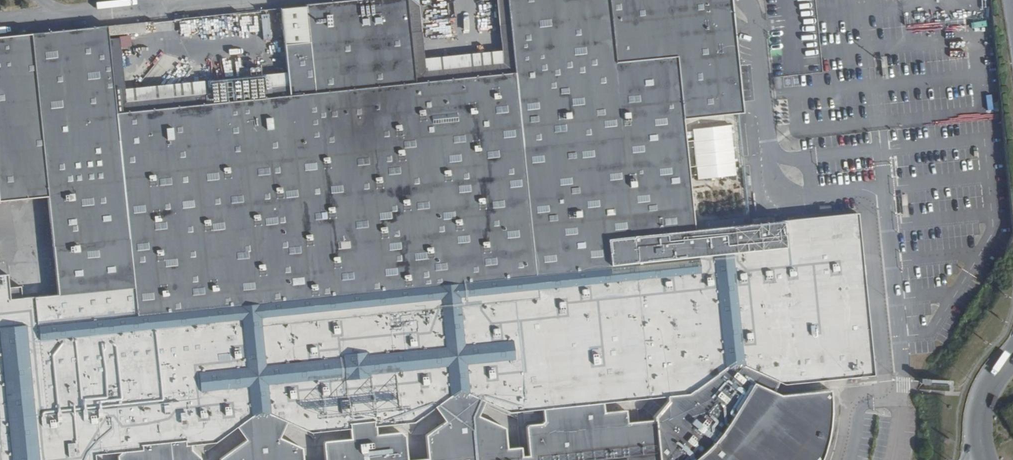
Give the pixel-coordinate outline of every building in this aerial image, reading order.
[(785,384),(787,386),(879,377),(864,231),(863,212),(699,230),(693,167),(700,166),(698,140),(690,140),(689,120),(748,114),(736,0),(509,0),(516,72),(419,81),(411,0),(347,0),(284,7),(292,95),(262,97),(260,75),(208,80),(210,102),(120,111),(111,24),(0,35),(0,199),(0,202),(50,198),(60,294),(12,298),(9,273),(0,274),(0,459),(822,459),(829,432),(830,411),(830,390),(786,394),(785,384)]
